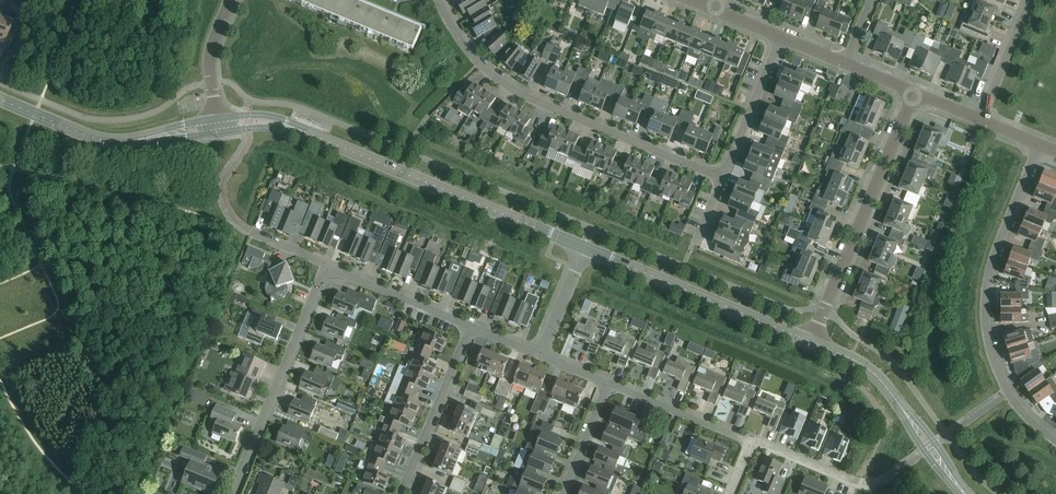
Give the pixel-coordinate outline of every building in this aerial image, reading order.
[(419,28),(353,0),(292,0),(413,50),(422,29),(419,28)] [(487,7),(484,1),(482,2),(480,0),(458,0),(456,2),(463,14),(467,11),(471,17),(487,7)] [(578,6),(591,11),(595,0),(580,0),(578,6)] [(591,11),(603,16),(606,8),(612,10),(616,0),(595,0),(591,11)] [(612,10),(618,12),(615,21),(628,26),(635,8),(628,5),(630,0),(616,0),(612,10)] [(773,4),(781,7),(778,12),(790,17),(796,0),(774,0),(773,4)] [(790,17),(801,21),(803,15),(809,17),(816,0),(796,0),(790,17)] [(834,14),(824,10),(827,3),(821,0),(819,0),(811,19),(818,22),(816,27),(827,32),(834,14)] [(972,13),(991,21),(994,12),(999,14),(1003,5),(992,0),(973,0),(977,2),(972,13)] [(491,13),(487,7),(471,17),(474,22),(470,25),(477,37),(482,34),(486,41),(500,29),(497,24),(496,25),(489,14),(491,13)] [(652,33),(660,14),(655,12),(654,15),(646,12),(643,20),(637,18),(631,31),(638,33),(640,28),(652,33)] [(991,21),(972,13),(968,24),(962,22),(959,30),(988,42),(993,30),(988,28),(991,21)] [(652,33),(649,39),(654,41),(656,35),(664,38),(671,22),(664,19),(665,16),(660,14),(652,33)] [(834,14),(827,32),(838,37),(840,31),(846,33),(851,21),(834,14)] [(9,49),(14,36),(8,33),(9,30),(10,28),(12,22),(0,16),(0,45),(9,49)] [(884,56),(885,57),(895,32),(887,29),(889,25),(878,21),(873,34),(879,37),(873,51),(884,56)] [(683,27),(685,24),(679,22),(678,25),(671,22),(664,38),(676,43),(683,27)] [(690,30),(683,27),(676,43),(688,48),(696,29),(691,27),(690,30)] [(701,53),(707,37),(700,34),(701,31),(696,29),(688,48),(686,54),(698,60),(701,53)] [(895,32),(885,57),(886,57),(897,61),(903,47),(909,49),(916,34),(905,29),(903,36),(895,32)] [(485,45),(493,55),(509,41),(500,31),(485,45)] [(920,71),(921,72),(931,47),(923,44),(926,38),(916,34),(909,49),(915,52),(909,66),(911,67),(910,70),(918,73),(919,70),(920,71)] [(719,42),(720,43),(721,40),(716,37),(714,40),(707,37),(701,53),(713,58),(719,42)] [(727,45),(720,43),(719,42),(713,58),(725,63),(733,44),(728,42),(727,45)] [(548,61),(554,46),(547,43),(541,58),(548,61)] [(733,44),(725,63),(722,71),(725,72),(729,70),(730,66),(737,69),(744,53),(736,49),(738,46),(733,44)] [(931,47),(921,72),(922,72),(933,76),(939,62),(945,64),(952,49),(941,44),(939,51),(931,47)] [(505,47),(497,58),(511,69),(524,53),(514,45),(509,51),(505,47)] [(555,63),(561,49),(554,46),(548,61),(555,63)] [(951,67),(945,81),(956,86),(957,87),(967,62),(959,59),(962,53),(952,49),(945,64),(951,67)] [(541,63),(536,61),(540,54),(533,50),(519,74),(530,81),(541,63)] [(630,56),(622,53),(620,58),(628,61),(630,56)] [(656,60),(649,57),(643,55),(640,63),(652,68),(656,60)] [(967,62),(957,87),(958,87),(959,87),(969,91),(975,76),(982,79),(988,64),(978,59),(975,65),(967,62)] [(555,92),(563,74),(557,72),(558,68),(553,66),(544,87),(555,92)] [(586,66),(585,70),(579,84),(585,87),(579,102),(590,106),(600,81),(589,77),(592,69),(586,66)] [(573,82),(579,84),(585,70),(578,67),(575,75),(571,73),(572,72),(565,69),(563,74),(555,92),(566,97),(573,82)] [(676,78),(678,73),(666,68),(664,73),(676,78)] [(785,70),(779,83),(799,91),(808,94),(815,76),(801,70),(799,76),(785,70)] [(613,99),(618,86),(612,83),(611,86),(600,81),(590,106),(601,111),(607,96),(613,99)] [(786,107),(800,113),(803,106),(794,103),(799,91),(779,83),(774,95),(788,101),(786,107)] [(468,117),(472,110),(484,91),(473,84),(468,92),(462,88),(453,102),(459,106),(457,110),(468,117)] [(835,99),(840,87),(833,84),(828,97),(835,99)] [(624,120),(631,103),(621,98),(625,89),(618,86),(613,99),(619,101),(613,116),(624,120)] [(845,88),(843,97),(850,99),(852,90),(845,88)] [(496,98),(484,91),(472,110),(483,117),(482,119),(488,123),(497,109),(491,106),(496,98)] [(859,94),(854,107),(879,118),(884,105),(859,94)] [(648,112),(654,98),(647,95),(644,103),(639,101),(638,105),(631,103),(624,120),(635,125),(642,109),(648,112)] [(666,117),(667,113),(666,112),(669,105),(668,104),(654,98),(648,112),(654,114),(647,130),(659,135),(666,117)] [(497,109),(488,123),(495,127),(496,125),(507,131),(519,112),(507,105),(502,113),(497,109)] [(764,120),(784,128),(787,121),(795,124),(800,113),(786,107),(783,113),(769,107),(764,120)] [(846,126),(846,127),(871,137),(879,118),(854,107),(846,126)] [(676,124),(682,127),(688,112),(682,109),(679,117),(674,115),(672,120),(666,117),(659,135),(670,139),(676,124)] [(519,112),(507,131),(514,136),(512,138),(517,141),(514,144),(521,148),(532,131),(526,127),(531,119),(519,112)] [(693,149),(700,131),(694,129),(696,125),(691,123),(694,115),(688,112),(682,127),(688,129),(682,144),(693,149)] [(773,138),(770,144),(785,150),(790,137),(781,134),(784,128),(764,120),(759,132),(773,138)] [(466,122),(462,129),(468,133),(473,125),(466,122)] [(919,139),(937,147),(942,134),(945,135),(948,130),(935,124),(933,130),(924,126),(919,139)] [(558,152),(567,131),(554,126),(550,134),(544,132),(538,147),(545,150),(546,147),(558,152)] [(845,149),(863,156),(871,137),(846,127),(846,126),(844,126),(841,132),(845,134),(844,138),(849,140),(845,149)] [(700,131),(693,149),(705,154),(711,139),(717,142),(722,129),(716,127),(712,136),(700,131)] [(567,131),(558,152),(570,157),(569,160),(576,162),(582,147),(576,145),(579,136),(567,131)] [(937,147),(919,139),(911,157),(924,163),(933,166),(935,160),(932,159),(937,147)] [(582,147),(576,162),(582,165),(581,168),(593,173),(595,168),(604,147),(592,141),(588,150),(582,147)] [(754,144),(749,157),(777,168),(785,150),(770,144),(768,150),(754,144)] [(604,147),(595,168),(607,173),(606,175),(613,178),(619,163),(613,160),(617,152),(604,147)] [(524,162),(528,152),(520,149),(516,158),(524,162)] [(857,169),(863,156),(845,149),(842,156),(833,152),(828,164),(841,170),(844,164),(857,169)] [(633,183),(642,162),(629,157),(626,166),(619,163),(613,178),(620,181),(621,178),(633,183)] [(777,168),(749,157),(744,169),(757,175),(755,181),(769,187),(777,168)] [(937,168),(933,166),(924,163),(911,157),(904,176),(922,183),(925,175),(933,178),(937,168)] [(651,194),(657,179),(651,176),(654,167),(642,162),(633,183),(645,188),(644,191),(651,194)] [(839,176),(841,170),(828,164),(825,171),(827,172),(825,176),(832,179),(829,187),(847,195),(852,182),(839,176)] [(1055,191),(1055,176),(1045,171),(1043,171),(1041,175),(1043,176),(1039,184),(1055,191)] [(657,179),(651,194),(658,196),(659,194),(671,199),(679,178),(667,173),(663,181),(657,179)] [(947,183),(957,187),(961,178),(952,173),(947,183)] [(905,197),(918,203),(920,197),(917,196),(922,183),(904,176),(899,188),(907,192),(905,197)] [(679,178),(671,199),(683,204),(682,206),(689,209),(695,194),(688,192),(692,183),(679,178)] [(769,187),(755,181),(753,187),(739,181),(734,194),(753,202),(758,190),(767,193),(769,187)] [(1045,209),(1055,213),(1055,191),(1039,184),(1036,192),(1034,192),(1032,196),(1034,197),(1047,203),(1045,209)] [(847,195),(829,187),(826,194),(817,190),(812,203),(826,208),(828,202),(841,208),(847,195)] [(268,200),(264,211),(269,214),(265,225),(277,230),(285,210),(278,207),(283,194),(272,190),(268,200)] [(740,218),(754,224),(762,205),(753,202),(734,194),(728,206),(742,212),(740,218)] [(915,208),(918,203),(905,197),(903,203),(894,200),(889,212),(907,220),(912,207),(915,208)] [(285,210),(277,230),(289,235),(294,224),(300,226),(309,205),(298,201),(293,213),(285,210)] [(312,202),(303,223),(309,225),(305,236),(305,237),(317,242),(325,221),(318,218),(323,206),(312,202)] [(826,208),(812,203),(809,209),(811,210),(809,215),(816,218),(813,226),(831,233),(836,220),(823,214),(826,208)] [(1023,222),(1041,230),(1044,222),(1052,225),(1054,220),(1055,221),(1055,220),(1055,213),(1045,209),(1042,215),(1029,209),(1027,209),(1025,214),(1027,214),(1023,222)] [(325,221),(317,242),(329,247),(329,246),(332,238),(334,236),(340,238),(348,217),(338,212),(333,225),(325,221)] [(902,239),(903,237),(904,237),(909,235),(911,230),(909,225),(905,224),(907,220),(889,212),(884,225),(892,228),(890,234),(902,239)] [(355,257),(363,237),(356,234),(361,222),(350,217),(341,239),(347,241),(343,252),(355,257)] [(723,218),(718,230),(749,243),(749,235),(754,224),(740,218),(737,224),(723,218)] [(671,222),(668,230),(681,235),(685,224),(678,222),(677,225),(671,222)] [(1041,230),(1023,222),(1020,230),(1019,230),(1017,235),(1018,235),(1031,241),(1029,247),(1041,251),(1045,241),(1038,238),(1041,230)] [(371,240),(363,237),(355,257),(367,262),(372,251),(378,254),(387,230),(377,226),(371,240)] [(786,237),(796,241),(810,247),(812,241),(826,246),(831,233),(813,226),(810,232),(808,231),(800,231),(790,227),(786,237)] [(749,243),(718,230),(713,243),(716,244),(713,251),(738,262),(743,249),(749,243)] [(393,273),(402,253),(394,250),(400,236),(389,231),(380,255),(386,257),(381,268),(393,273)] [(874,249),(892,256),(897,244),(900,245),(902,239),(890,234),(887,240),(879,236),(874,249)] [(801,256),(797,264),(815,272),(821,258),(812,255),(815,249),(810,247),(796,241),(793,248),(795,249),(793,253),(801,256)] [(409,256),(402,253),(393,273),(406,278),(410,267),(416,270),(424,251),(413,246),(409,256)] [(248,247),(242,263),(249,266),(248,268),(250,269),(253,269),(255,269),(257,268),(259,267),(261,266),(262,264),(263,263),(267,264),(270,270),(269,270),(269,272),(267,273),(265,275),(263,277),(261,279),(260,280),(260,282),(266,284),(266,285),(265,286),(265,288),(265,290),(266,292),(266,294),(267,296),(269,297),(270,298),(271,300),(273,300),(275,300),(277,300),(279,300),(281,299),(282,298),(284,297),(285,295),(286,294),(287,293),(285,292),(285,290),(285,289),(285,287),(285,285),(287,284),(294,281),(287,263),(275,268),(274,268),(271,261),(263,258),(265,253),(248,247)] [(463,247),(459,257),(465,259),(469,250),(463,247)] [(1041,251),(1029,247),(1027,252),(1013,248),(1012,247),(1010,252),(1012,253),(1009,261),(1027,267),(1030,259),(1037,262),(1039,257),(1041,257),(1043,252),(1041,251)] [(892,256),(874,249),(868,261),(877,265),(875,270),(887,276),(890,270),(894,266),(897,258),(892,256)] [(426,251),(418,270),(424,273),(419,284),(432,289),(440,269),(432,266),(436,256),(426,251)] [(1027,267),(1009,261),(1006,269),(1004,269),(1003,274),(1004,274),(1018,279),(1015,287),(1028,289),(1032,278),(1024,275),(1027,267)] [(440,269),(432,289),(444,294),(448,283),(454,285),(462,266),(452,262),(448,272),(440,269)] [(815,272),(797,264),(794,272),(788,269),(785,271),(781,280),(794,285),(796,279),(810,285),(815,272)] [(464,267),(456,286),(462,289),(457,300),(470,305),(478,285),(470,281),(474,272),(464,267)] [(887,276),(875,270),(872,276),(864,272),(859,285),(877,293),(882,280),(885,281),(887,276)] [(478,285),(470,305),(482,310),(486,299),(492,301),(500,282),(490,278),(486,288),(478,285)] [(540,287),(547,289),(549,283),(543,280),(540,287)] [(502,283),(494,302),(500,304),(496,315),(508,321),(516,300),(508,297),(513,287),(502,283)] [(877,293),(859,285),(853,298),(862,301),(860,307),(872,312),(878,306),(879,302),(878,298),(875,297),(877,293)] [(1028,289),(1015,287),(1015,294),(1001,295),(999,295),(999,300),(1001,300),(1001,309),(1020,309),(1020,300),(1028,300),(1028,289)] [(335,300),(332,307),(341,310),(342,312),(343,311),(350,314),(348,318),(357,321),(362,309),(372,313),(377,301),(367,297),(358,293),(356,300),(351,298),(348,297),(346,298),(345,296),(338,293),(337,295),(334,296),(335,300)] [(516,300),(508,321),(520,326),(525,315),(531,317),(539,298),(528,294),(524,304),(516,300)] [(390,302),(388,307),(398,311),(400,306),(390,302)] [(250,327),(245,339),(261,345),(265,336),(277,341),(282,327),(263,319),(266,313),(253,308),(251,314),(255,316),(250,327)] [(1020,309),(1001,309),(1001,318),(999,318),(999,323),(1001,323),(1020,323),(1028,322),(1027,315),(1020,316),(1020,309)] [(869,321),(872,315),(859,310),(857,316),(869,321)] [(1049,322),(1055,321),(1055,314),(1048,315),(1049,322)] [(325,324),(322,331),(331,335),(331,336),(333,336),(343,340),(348,326),(355,328),(357,321),(348,318),(345,324),(341,322),(341,323),(338,322),(336,322),(335,320),(328,317),(327,319),(324,321),(325,324)] [(633,319),(630,325),(642,330),(645,324),(633,319)] [(404,322),(398,320),(394,330),(400,332),(404,322)] [(585,326),(578,323),(573,335),(591,343),(587,352),(595,355),(606,328),(587,320),(585,326)] [(1007,350),(1026,344),(1024,337),(1031,336),(1030,329),(1022,331),(1003,336),(1003,337),(1002,337),(1003,342),(1005,342),(1007,350)] [(418,342),(415,349),(430,356),(433,349),(441,353),(447,340),(437,336),(438,334),(432,331),(431,333),(426,331),(420,343),(418,342)] [(617,365),(625,368),(636,341),(617,333),(615,338),(608,335),(603,348),(621,355),(617,365)] [(1026,359),(1028,367),(1039,361),(1036,350),(1028,352),(1026,344),(1007,350),(1010,358),(1009,359),(1010,364),(1012,363),(1026,359)] [(314,352),(311,359),(319,362),(320,364),(322,363),(331,367),(337,370),(341,361),(346,349),(337,345),(334,352),(329,350),(327,349),(325,350),(324,348),(323,347),(317,345),(316,347),(312,348),(314,352)] [(638,348),(633,360),(651,367),(647,377),(655,380),(665,355),(654,351),(655,348),(647,345),(645,351),(638,348)] [(408,362),(414,352),(408,349),(402,358),(408,362)] [(415,357),(413,361),(410,369),(431,378),(436,365),(428,362),(430,356),(415,349),(412,356),(415,357)] [(487,373),(495,355),(482,349),(475,368),(487,373)] [(256,385),(263,369),(265,363),(244,355),(237,373),(233,371),(226,388),(227,391),(244,398),(246,397),(250,389),(251,389),(253,385),(254,386),(256,385)] [(495,355),(487,373),(500,379),(508,360),(495,355)] [(380,357),(378,364),(385,367),(388,360),(380,357)] [(668,360),(663,372),(681,380),(677,389),(685,393),(695,368),(684,363),(685,361),(677,357),(675,363),(668,360)] [(363,359),(360,366),(365,368),(361,378),(367,380),(374,364),(363,359)] [(1039,361),(1028,367),(1032,373),(1020,381),(1019,382),(1022,387),(1024,386),(1029,393),(1044,382),(1036,370),(1043,366),(1039,361)] [(512,383),(525,389),(533,370),(520,365),(512,383)] [(431,378),(410,369),(405,381),(402,380),(400,387),(413,392),(415,386),(426,390),(431,378)] [(546,375),(533,370),(525,389),(538,394),(546,375)] [(698,372),(693,385),(711,392),(707,402),(715,405),(726,378),(707,370),(705,375),(698,372)] [(758,371),(753,385),(759,388),(765,373),(758,371)] [(313,375),(305,372),(305,374),(301,376),(303,379),(300,386),(308,390),(309,391),(310,391),(320,395),(322,390),(328,388),(330,389),(335,377),(326,373),(323,379),(318,377),(316,377),(313,377),(313,375)] [(499,380),(494,393),(500,396),(506,383),(499,380)] [(563,404),(571,386),(558,381),(550,399),(563,404)] [(728,385),(723,397),(741,405),(737,414),(745,418),(756,393),(744,388),(745,386),(738,382),(735,388),(728,385)] [(1029,393),(1034,400),(1032,401),(1035,405),(1037,404),(1049,396),(1054,403),(1055,401),(1055,385),(1055,383),(1048,387),(1044,382),(1029,393)] [(512,386),(506,383),(500,396),(506,398),(512,386)] [(571,386),(563,404),(575,410),(583,391),(571,386)] [(399,395),(394,407),(415,415),(421,403),(410,398),(413,392),(400,387),(397,394),(399,395)] [(476,401),(479,395),(466,390),(463,396),(476,401)] [(758,397),(753,410),(771,417),(767,427),(775,430),(786,405),(774,400),(775,398),(768,395),(765,400),(758,397)] [(301,402),(294,400),(293,402),(290,403),(291,407),(288,414),(297,417),(297,419),(299,418),(308,422),(317,401),(305,396),(303,402),(301,402)] [(538,411),(543,399),(537,396),(530,412),(537,415),(538,411)] [(819,396),(817,403),(823,406),(826,399),(819,396)] [(538,411),(544,414),(549,401),(543,399),(538,411)] [(335,407),(348,413),(351,406),(338,400),(335,407)] [(454,418),(473,426),(477,414),(479,415),(480,414),(492,420),(495,413),(471,403),(469,409),(459,405),(454,418)] [(234,443),(242,425),(235,422),(238,414),(217,405),(210,421),(216,424),(212,434),(234,443)] [(415,415),(394,407),(389,419),(387,418),(384,424),(397,430),(400,423),(410,428),(415,415)] [(621,435),(628,437),(643,444),(647,436),(637,432),(639,428),(633,426),(636,418),(615,409),(607,428),(621,434),(621,435)] [(786,414),(780,430),(791,434),(789,437),(797,440),(806,418),(794,413),(792,417),(786,414)] [(467,438),(473,426),(454,418),(449,431),(467,438)] [(503,422),(498,435),(504,438),(510,425),(503,422)] [(564,425),(556,422),(551,432),(564,438),(567,431),(562,429),(564,425)] [(573,422),(570,430),(577,433),(580,425),(573,422)] [(290,430),(283,427),(282,429),(278,430),(280,434),(277,441),(285,445),(286,446),(287,445),(297,449),(301,439),(307,442),(312,431),(294,424),(292,429),(290,430)] [(397,430),(384,424),(381,431),(384,432),(379,444),(400,453),(405,440),(394,436),(397,430)] [(808,425),(801,441),(812,445),(811,448),(818,451),(827,429),(815,425),(814,428),(808,425)] [(613,454),(620,457),(626,459),(631,448),(625,445),(628,437),(621,435),(621,434),(607,428),(602,441),(616,447),(613,454)] [(528,450),(534,453),(540,456),(540,455),(543,449),(557,455),(562,442),(557,440),(559,436),(544,429),(538,442),(532,439),(530,444),(528,443),(525,449),(528,450)] [(340,431),(336,441),(343,444),(348,432),(343,430),(340,431)] [(666,446),(672,433),(666,431),(660,444),(666,446)] [(830,437),(823,452),(834,457),(833,460),(840,463),(843,457),(847,455),(845,451),(849,441),(837,436),(836,439),(830,437)] [(467,445),(480,450),(482,444),(469,439),(467,445)] [(697,439),(690,457),(708,464),(711,457),(720,461),(724,449),(715,446),(697,439)] [(438,455),(457,463),(462,450),(444,443),(438,455)] [(347,444),(344,450),(350,453),(353,446),(347,444)] [(400,453),(379,444),(374,456),(371,455),(368,462),(381,467),(382,467),(384,461),(395,465),(400,453)] [(464,451),(477,457),(480,450),(467,445),(464,451)] [(184,447),(180,456),(192,461),(185,475),(184,474),(182,479),(184,479),(183,482),(211,493),(213,493),(222,473),(203,465),(206,457),(184,447)] [(605,473),(618,479),(623,466),(617,464),(620,457),(613,454),(599,448),(594,461),(596,462),(594,468),(605,473)] [(663,449),(659,458),(666,461),(670,452),(663,449)] [(532,475),(532,474),(535,468),(549,474),(554,461),(540,455),(540,456),(534,453),(528,450),(520,469),(526,472),(532,475)] [(499,453),(497,459),(502,461),(505,455),(499,453)] [(452,476),(457,463),(438,455),(433,468),(452,476)] [(756,479),(765,483),(762,491),(770,493),(777,493),(783,481),(775,478),(781,465),(765,458),(756,479)] [(656,461),(652,471),(659,474),(663,464),(656,461)] [(338,462),(335,471),(341,473),(345,465),(338,462)] [(381,467),(368,462),(366,469),(368,470),(363,482),(384,491),(389,478),(381,474),(383,468),(382,467),(381,467)] [(600,493),(611,493),(618,479),(605,473),(594,468),(591,467),(586,480),(600,486),(597,493),(600,493)] [(532,475),(526,472),(523,480),(516,477),(512,488),(518,491),(524,493),(527,487),(541,493),(546,480),(532,474),(532,475)] [(287,485),(261,474),(258,483),(263,485),(259,493),(278,493),(281,487),(293,492),(299,477),(292,474),(287,485)] [(711,493),(698,488),(701,480),(686,474),(680,489),(686,491),(684,493),(710,493),(711,493)] [(451,483),(464,488),(467,482),(454,476),(451,483)] [(806,477),(799,493),(824,493),(827,486),(806,477)] [(425,493),(444,493),(447,488),(428,480),(423,493),(425,493)] [(461,493),(462,493),(464,488),(451,483),(449,489),(461,493)]
